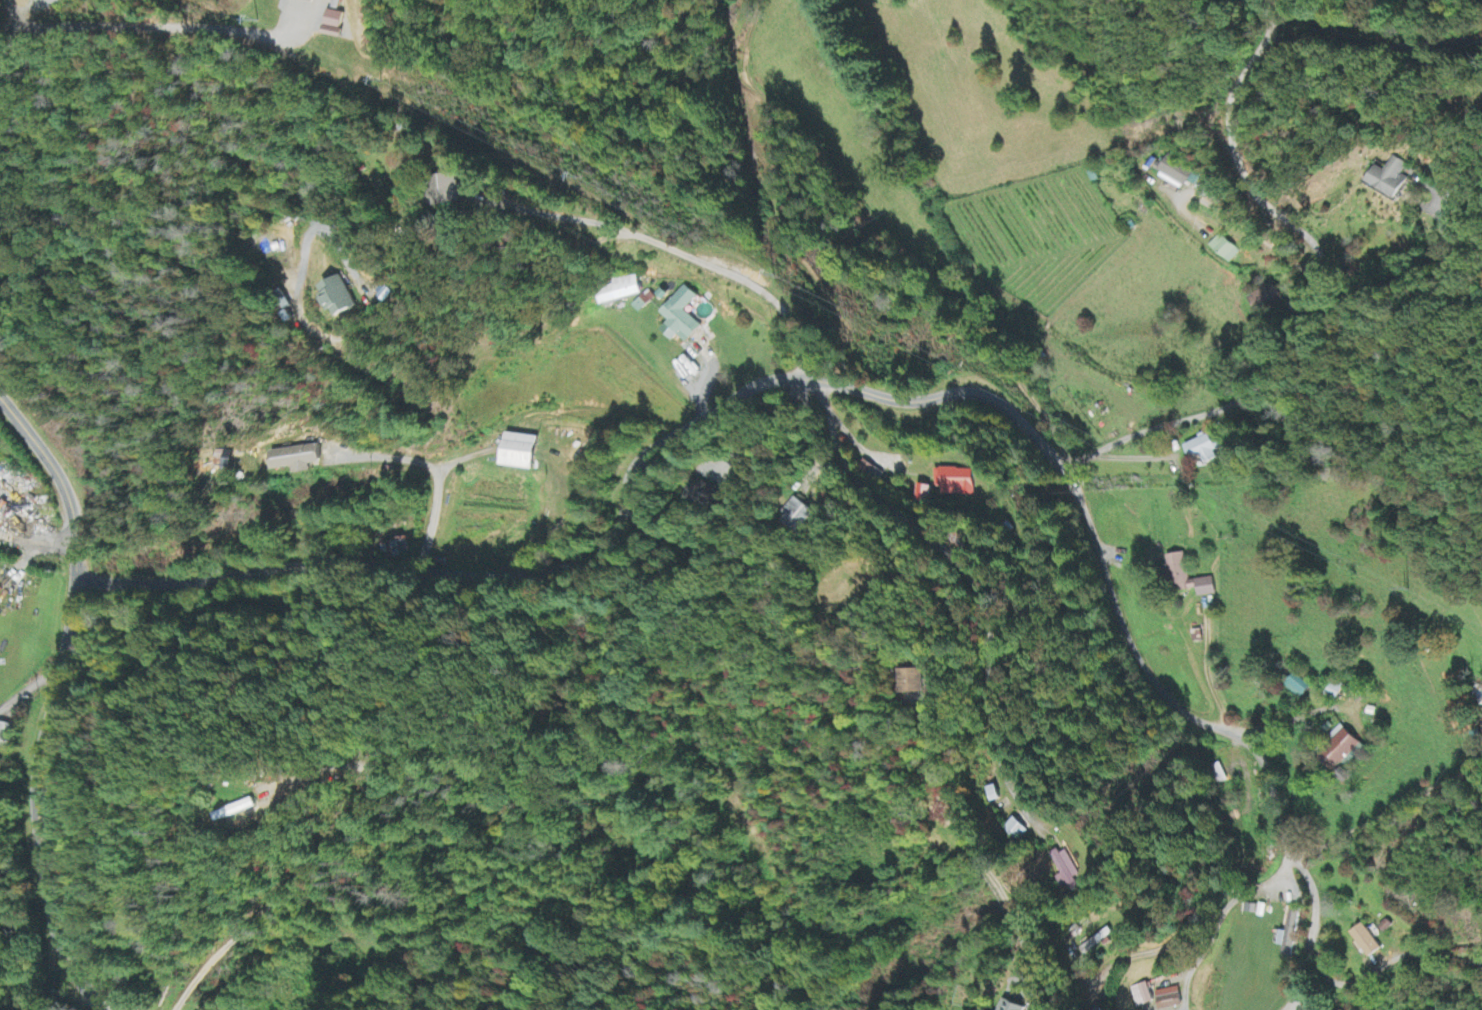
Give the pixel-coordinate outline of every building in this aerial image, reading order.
[(322,27),(338,31),(341,15),(325,11),(322,27)] [(1385,171),(1376,167),(1368,186),(1399,200),(1408,180),(1402,177),(1407,164),(1391,158),(1385,171)] [(1187,183),(1195,187),(1200,175),(1166,159),(1157,180),(1183,191),(1187,183)] [(470,201),(468,186),(459,187),(457,174),(429,178),(434,207),(470,201)] [(1209,249),(1232,264),(1241,252),(1218,236),(1209,249)] [(640,296),(634,276),(609,282),(611,287),(596,290),(600,306),(640,296)] [(335,321),(358,310),(343,277),(320,288),(335,321)] [(1249,298),(1259,314),(1282,300),(1272,284),(1249,298)] [(660,314),(670,322),(666,326),(680,337),(683,334),(691,341),(702,328),(684,312),(696,298),(683,287),(660,314)] [(639,315),(654,299),(647,292),(632,308),(639,315)] [(535,471),(537,438),(504,436),(502,469),(535,471)] [(1217,460),(1208,437),(1185,447),(1190,461),(1201,457),(1204,465),(1217,460)] [(270,452),(272,472),(294,470),(295,476),(312,474),(312,466),(321,465),(319,447),(270,452)] [(883,475),(863,461),(856,471),(876,485),(883,475)] [(975,497),(975,471),(936,470),(935,489),(940,489),(940,497),(975,497)] [(720,490),(694,481),(687,502),(714,510),(720,490)] [(798,530),(812,513),(795,499),(781,516),(798,530)] [(385,564),(408,561),(406,542),(382,545),(385,564)] [(1212,578),(1187,582),(1183,554),(1166,556),(1171,594),(1196,590),(1197,598),(1214,596),(1212,578)] [(926,667),(903,668),(903,692),(927,691),(926,667)] [(1285,688),(1301,701),(1312,688),(1296,675),(1285,688)] [(1327,695),(1339,700),(1345,687),(1333,681),(1327,695)] [(7,752),(12,726),(0,724),(0,751),(7,752)] [(1332,772),(1360,746),(1341,726),(1328,738),(1334,744),(1319,758),(1332,772)] [(989,803),(999,800),(995,786),(985,789),(989,803)] [(1027,832),(1013,818),(1002,829),(1015,843),(1027,832)] [(1066,848),(1051,857),(1061,876),(1056,879),(1061,888),(1069,884),(1072,890),(1080,886),(1075,878),(1081,875),(1066,848)] [(1276,947),(1282,948),(1280,956),(1290,958),(1299,911),(1289,909),(1284,933),(1279,932),(1276,947)] [(1350,934),(1369,959),(1381,950),(1362,925),(1350,934)] [(1129,989),(1136,1009),(1153,1004),(1146,984),(1129,989)] [(1158,1009),(1166,1009),(1183,1006),(1179,988),(1154,994),(1158,1009)] [(1003,1000),(1001,1009),(1026,1009),(1027,1007),(1003,1000)]
